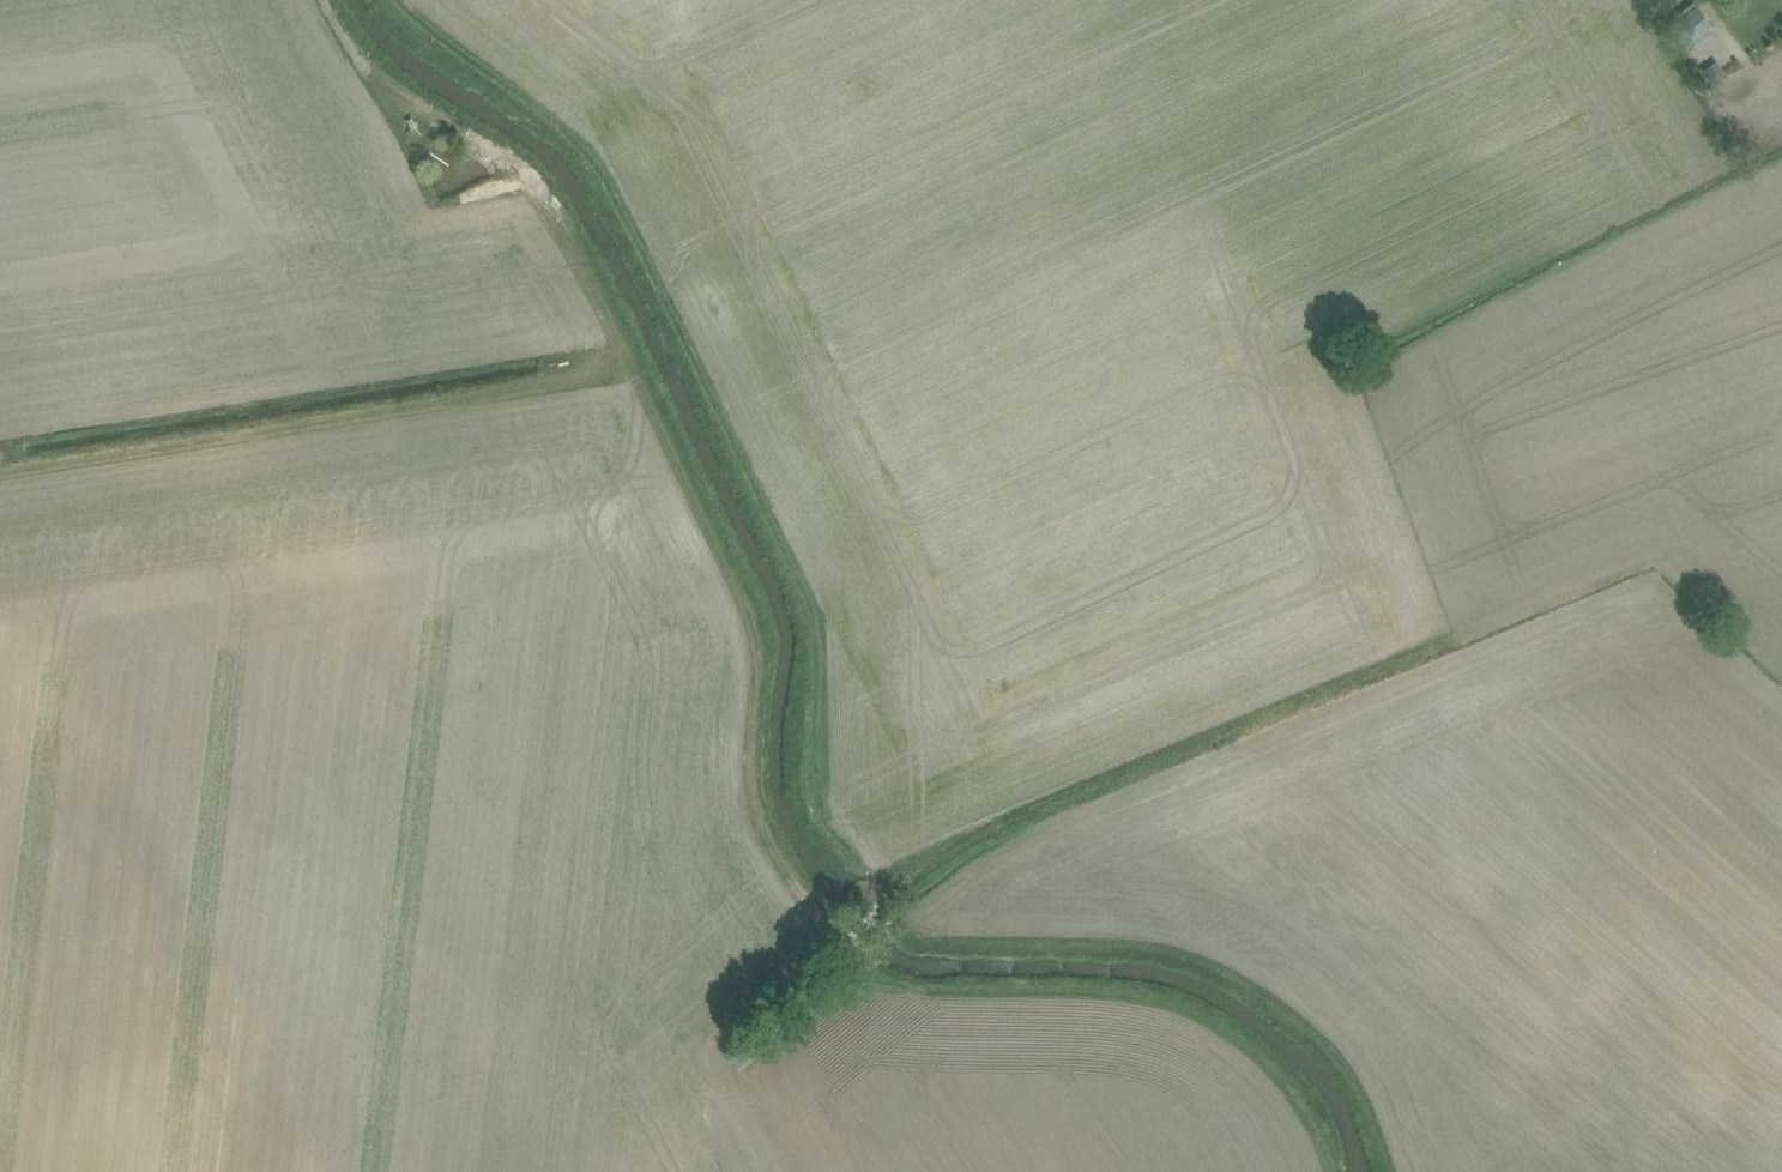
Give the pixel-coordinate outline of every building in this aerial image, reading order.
[(1696,8),(1672,27),(1687,47),(1711,29),(1696,8)] [(1716,62),(1703,71),(1714,86),(1727,77),(1716,62)]
